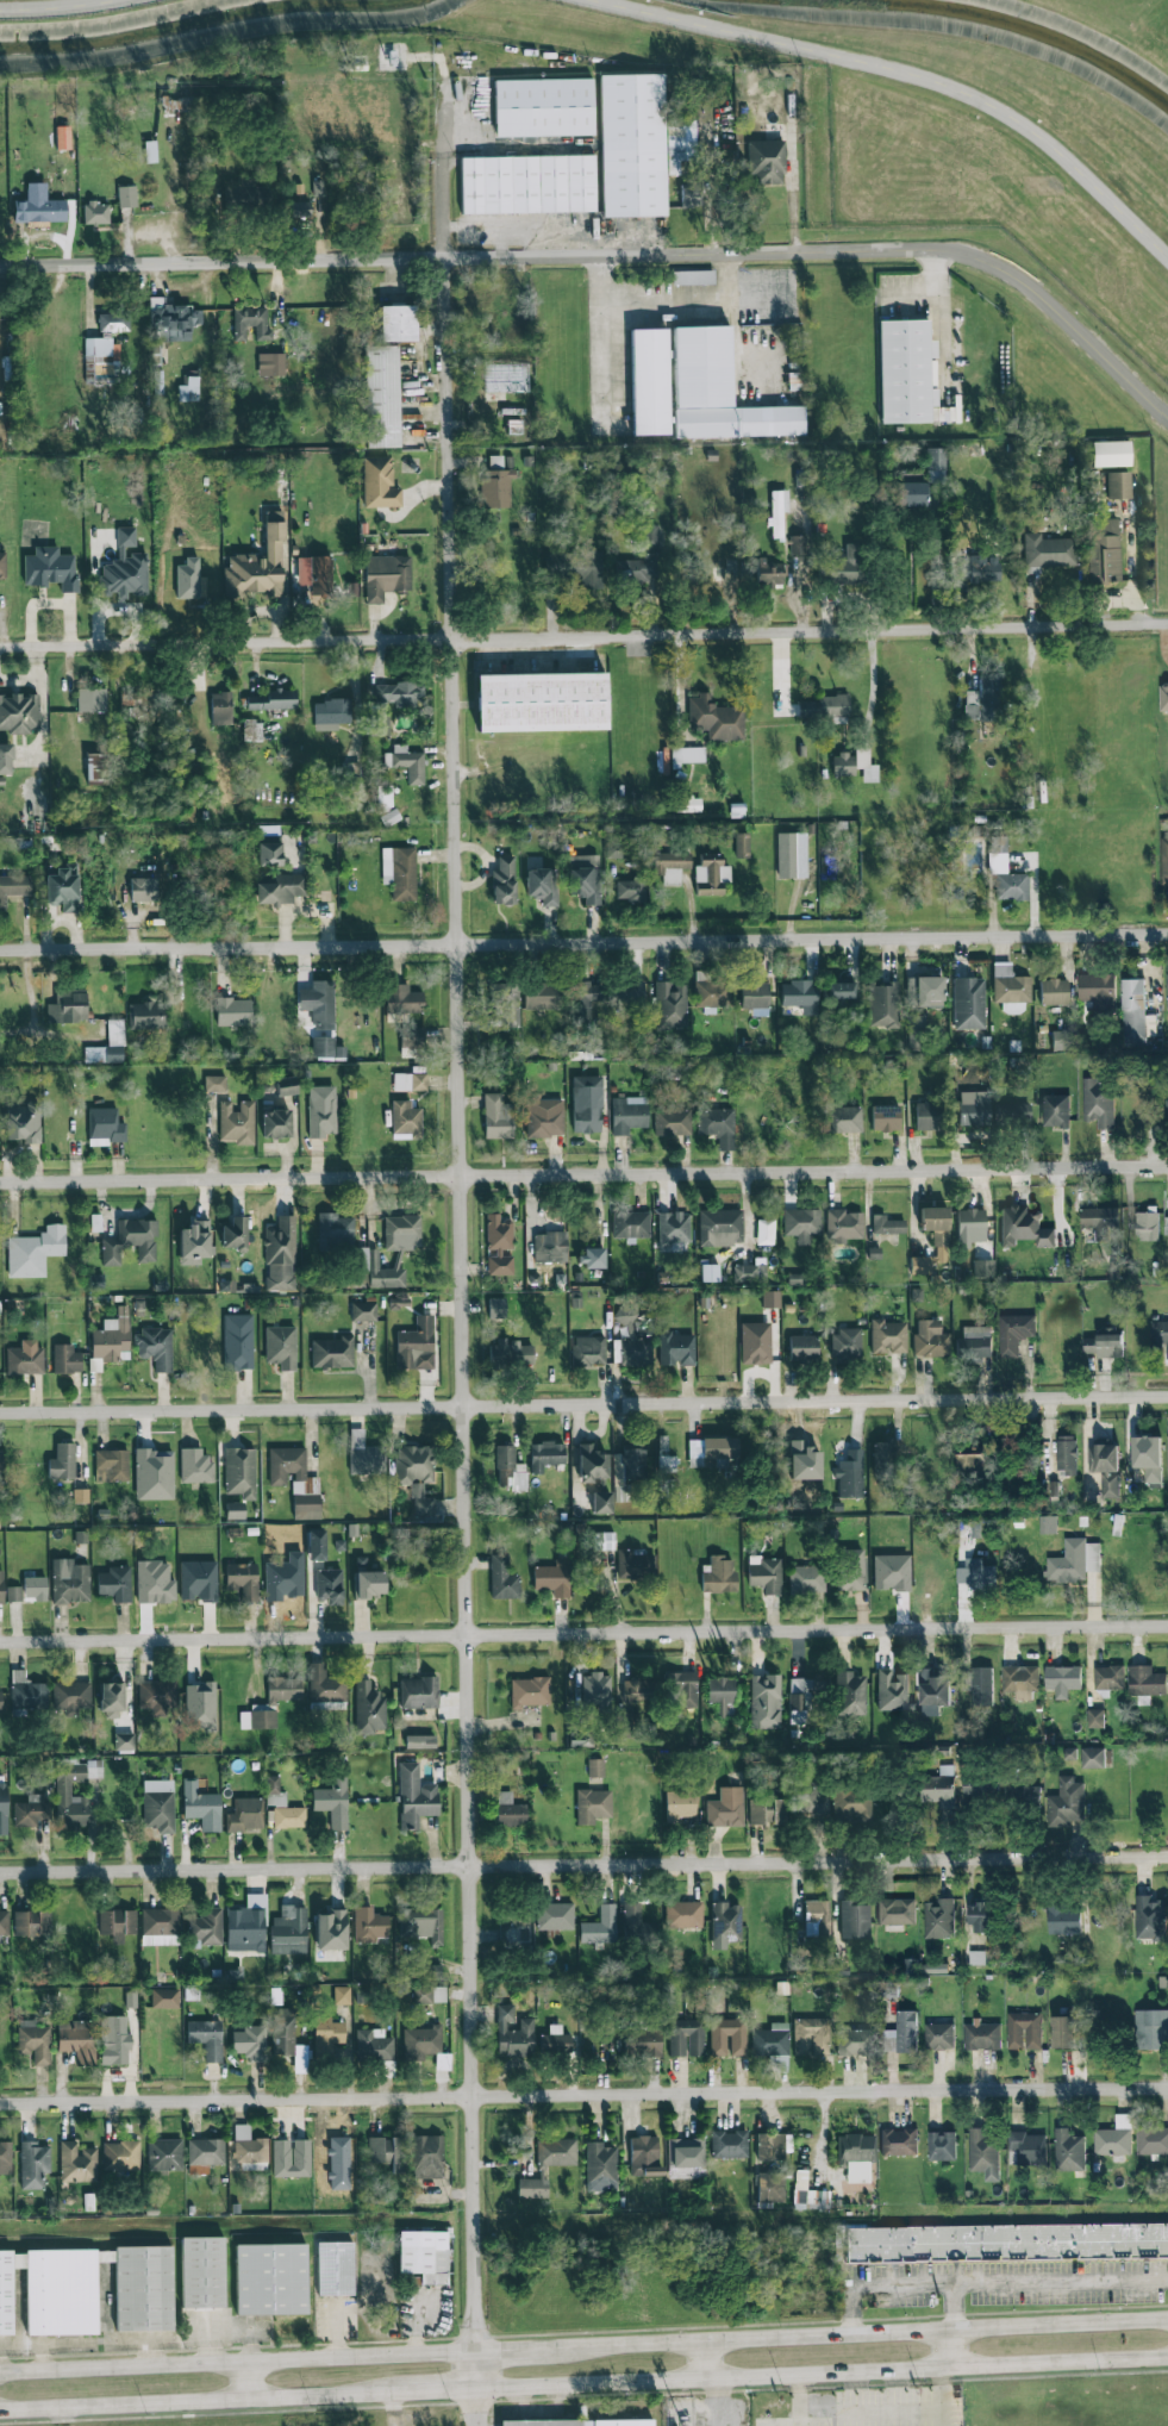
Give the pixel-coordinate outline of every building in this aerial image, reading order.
[(493,83),(668,80),(672,223),(597,224),(595,212),(458,214),(457,156),(533,155),(532,135),(494,136),(493,83)] [(666,121),(667,175),(679,174),(678,161),(696,160),(695,120),(666,121)] [(783,140),(750,141),(751,184),(784,183),(783,140)] [(254,177),(236,177),(236,206),(269,207),(270,187),(254,186),(254,177)] [(313,196),(322,195),(322,181),(312,181),(313,196)] [(680,207),(700,207),(700,181),(680,181),(680,207)] [(117,187),(118,208),(136,207),(135,186),(117,187)] [(66,200),(14,201),(14,217),(27,217),(27,222),(66,221),(66,200)] [(310,201),(290,202),(290,217),(310,217),(310,201)] [(108,203),(83,203),(84,224),(109,223),(108,203)] [(672,285),(714,284),(714,271),(672,272),(672,285)] [(149,298),(150,328),(155,328),(155,338),(191,337),(190,305),(162,305),(162,298),(149,298)] [(416,341),(415,306),(379,306),(380,342),(416,341)] [(255,340),(271,340),(271,330),(266,330),(266,308),(233,309),(234,341),(245,340),(245,326),(255,326),(255,340)] [(129,331),(130,312),(98,311),(98,331),(129,331)] [(667,324),(727,323),(729,404),(745,404),(747,442),(670,443),(667,324)] [(877,325),(926,324),(929,429),(879,429),(877,325)] [(666,329),(630,330),(633,435),(668,434),(666,329)] [(119,340),(85,339),(84,383),(118,384),(119,340)] [(366,448),(400,447),(398,346),(364,346),(366,448)] [(258,377),(284,376),(284,353),(257,354),(258,377)] [(198,376),(187,376),(187,386),(177,386),(178,402),(198,401),(198,376)] [(1092,467),(1130,466),(1129,441),(1092,442),(1092,467)] [(945,448),(927,448),(927,481),(944,481),(945,448)] [(510,470),(502,470),(501,455),(488,456),(488,471),(481,471),(482,508),(511,508),(510,470)] [(362,458),(363,508),(401,507),(401,487),(391,487),(391,457),(362,458)] [(1106,473),(1107,499),(1130,499),(1129,472),(1106,473)] [(901,482),(921,482),(921,473),(901,474),(901,482)] [(896,506),(924,506),(924,483),(897,483),(896,506)] [(786,490),(769,491),(770,525),(771,525),(772,538),(783,538),(783,521),(787,521),(786,490)] [(1120,582),(1119,519),(1089,519),(1090,582),(1120,582)] [(657,524),(641,525),(642,559),(617,559),(618,581),(658,581),(657,524)] [(118,547),(135,546),(134,527),(117,528),(118,547)] [(1040,539),(1040,533),(1024,533),(1025,566),(1076,566),(1076,538),(1040,539)] [(805,536),(791,536),(791,554),(805,554),(805,536)] [(859,544),(846,543),(845,559),(836,559),(834,582),(868,584),(869,563),(858,562),(859,544)] [(24,556),(24,585),(60,585),(60,593),(76,593),(75,555),(58,555),(58,546),(34,547),(34,556),(24,556)] [(146,554),(124,555),(124,546),(118,547),(119,559),(109,560),(110,566),(102,566),(103,593),(116,593),(117,599),(126,599),(126,595),(147,594),(146,554)] [(545,581),(580,581),(580,588),(601,588),(601,550),(545,550),(545,581)] [(297,585),(310,585),(311,596),(332,596),(332,556),(297,557),(297,585)] [(410,556),(364,557),(366,605),(383,604),(383,591),(411,591),(410,556)] [(999,581),(999,561),(961,562),(962,582),(999,581)] [(784,564),(769,563),(768,583),(784,583),(784,564)] [(204,581),(179,580),(178,587),(172,587),(172,601),(203,602),(204,581)] [(348,597),(357,597),(357,584),(348,583),(348,597)] [(999,672),(978,672),(979,690),(964,691),(965,721),(1000,720),(999,672)] [(476,675),(477,735),(606,732),(605,673),(476,675)] [(388,737),(388,703),(394,703),(394,708),(410,707),(410,698),(423,698),(423,683),(369,683),(370,737),(388,737)] [(1159,685),(1161,713),(1167,713),(1167,685),(1159,685)] [(78,689),(77,721),(105,722),(106,689),(78,689)] [(120,708),(155,710),(156,691),(121,690),(120,708)] [(295,710),(295,691),(246,692),(246,711),(295,710)] [(231,692),(211,693),(211,725),(231,725),(231,692)] [(0,695),(0,731),(8,731),(8,734),(39,733),(39,694),(0,695)] [(743,740),(743,706),(712,706),(712,695),(687,695),(688,730),(706,730),(706,741),(743,740)] [(849,717),(849,697),(797,698),(797,718),(849,717)] [(350,700),(314,699),(313,724),(350,725),(350,700)] [(261,722),(243,722),(243,741),(261,741),(261,722)] [(0,744),(0,775),(11,775),(11,744),(0,744)] [(407,744),(392,744),(392,753),(383,754),(384,767),(407,767),(407,786),(423,786),(423,752),(407,753),(407,744)] [(877,765),(869,765),(869,745),(855,745),(856,769),(862,769),(862,783),(878,782),(877,765)] [(704,747),(679,748),(679,763),(704,762),(704,747)] [(109,754),(86,754),(86,781),(108,782),(109,754)] [(855,755),(833,754),(832,777),(854,777),(855,755)] [(360,778),(360,763),(346,763),(346,778),(360,778)] [(393,785),(378,786),(379,823),(395,823),(393,785)] [(676,813),(701,812),(700,796),(676,797),(676,813)] [(749,855),(748,832),(734,833),(735,856),(749,855)] [(776,833),(777,880),(807,879),(806,833),(776,833)] [(1027,873),(1007,874),(1007,835),(988,835),(989,874),(995,874),(995,900),(1027,900),(1027,873)] [(606,860),(626,859),(626,840),(606,841),(606,860)] [(258,866),(281,866),(281,842),(257,842),(258,866)] [(415,848),(382,848),(381,885),(392,885),(392,902),(415,902),(415,848)] [(654,877),(663,877),(663,887),(681,887),(680,869),(690,869),(690,851),(654,852),(654,877)] [(729,865),(722,866),(722,853),(700,854),(700,865),(694,866),(695,897),(722,896),(722,885),(730,885),(729,865)] [(600,907),(599,855),(570,856),(570,900),(583,900),(584,907),(600,907)] [(514,856),(497,856),(497,870),(492,871),(492,907),(514,907),(514,856)] [(76,875),(68,875),(68,868),(55,868),(55,875),(46,875),(46,906),(61,906),(61,914),(77,914),(76,875)] [(556,869),(525,870),(526,900),(542,900),(542,908),(557,907),(556,869)] [(616,901),(645,902),(645,873),(628,872),(628,881),(617,881),(616,901)] [(306,897),(306,874),(280,875),(280,882),(255,883),(255,907),(293,906),(293,897),(306,897)] [(31,875),(0,875),(0,897),(31,897),(31,875)] [(156,878),(130,877),(130,902),(156,903),(156,878)] [(993,1002),(1031,1002),(1030,976),(1012,977),(1012,965),(993,966),(993,1002)] [(768,983),(759,983),(759,974),(740,974),(741,1010),(769,1009),(768,983)] [(1114,974),(1078,975),(1078,1003),(1092,1003),(1092,1014),(1115,1014),(1114,974)] [(715,1008),(732,1007),(731,975),(697,976),(698,1015),(716,1015),(715,1008)] [(906,977),(907,1007),(944,1007),(943,976),(906,977)] [(985,1030),(984,978),(954,978),(955,1031),(985,1030)] [(1041,1006),(1067,1005),(1066,978),(1040,979),(1041,1006)] [(297,990),(298,1010),(311,1010),(312,1030),(334,1030),(332,980),(311,980),(311,989),(297,990)] [(644,982),(609,980),(608,1008),(643,1009),(644,982)] [(1122,980),(1123,1049),(1146,1048),(1146,1037),(1156,1037),(1155,1016),(1145,1016),(1144,980),(1122,980)] [(589,1001),(601,1001),(602,985),(590,984),(590,982),(572,981),(571,1014),(589,1014),(589,1001)] [(781,981),(780,1007),(816,1008),(816,982),(781,981)] [(560,982),(524,984),(526,1011),(561,1010),(560,982)] [(686,1030),(685,982),(655,982),(656,1031),(686,1030)] [(854,982),(830,983),(830,999),(854,999),(854,982)] [(490,983),(489,1028),(518,1029),(519,983),(490,983)] [(870,1029),(899,1028),(898,983),(869,984),(870,1029)] [(423,991),(408,992),(408,984),(385,985),(385,1014),(423,1013),(423,991)] [(72,1025),(72,1016),(86,1016),(87,990),(55,989),(55,1003),(48,1003),(48,1024),(72,1025)] [(251,1026),(250,998),(215,999),(216,1026),(251,1026)] [(164,1030),(163,1002),(130,1003),(130,1031),(164,1030)] [(124,1019),(107,1019),(107,1047),(84,1047),(84,1063),(124,1063),(124,1019)] [(424,1048),(423,1027),(401,1027),(402,1049),(424,1048)] [(1072,1051),(1071,1031),(1051,1031),(1052,1051),(1072,1051)] [(335,1037),(313,1036),(312,1057),(345,1058),(346,1046),(334,1046),(335,1037)] [(426,1074),(394,1073),(393,1092),(426,1092),(426,1074)] [(226,1076),(205,1076),(205,1094),(226,1093),(226,1076)] [(275,1078),(277,1100),(297,1098),(294,1076),(275,1078)] [(600,1076),(572,1076),(573,1135),(601,1134),(600,1076)] [(1083,1123),(1097,1123),(1097,1131),(1114,1130),(1113,1085),(1098,1085),(1097,1078),(1082,1079),(1083,1123)] [(335,1086),(307,1087),(308,1139),(326,1139),(325,1135),(336,1135),(335,1086)] [(989,1127),(989,1091),(959,1092),(959,1128),(989,1127)] [(512,1140),(512,1103),(501,1103),(501,1093),(483,1094),(484,1140),(512,1140)] [(1069,1096),(1042,1096),(1042,1129),(1070,1129),(1069,1096)] [(647,1097),(611,1098),(612,1138),(628,1138),(628,1129),(647,1128),(647,1097)] [(421,1108),(410,1108),(410,1100),(391,1100),(392,1139),(421,1139),(421,1108)] [(254,1101),(239,1101),(239,1112),(231,1112),(231,1101),(219,1101),(219,1141),(235,1141),(235,1146),(253,1146),(254,1101)] [(40,1145),(39,1103),(19,1103),(19,1112),(6,1112),(6,1144),(24,1144),(24,1145),(40,1145)] [(942,1131),(941,1103),(914,1104),(915,1132),(942,1131)] [(1030,1121),(1029,1103),(996,1104),(997,1122),(1030,1121)] [(689,1138),(690,1106),(655,1105),(654,1137),(689,1138)] [(898,1105),(872,1106),(872,1132),(899,1132),(898,1105)] [(861,1106),(825,1107),(826,1135),(862,1134),(861,1106)] [(87,1108),(89,1146),(125,1145),(125,1123),(118,1123),(117,1108),(87,1108)] [(733,1108),(697,1109),(698,1136),(718,1135),(718,1152),(734,1151),(733,1108)] [(526,1109),(526,1140),(551,1139),(550,1135),(563,1135),(562,1109),(526,1109)] [(290,1110),(262,1110),(262,1141),(290,1141),(290,1110)] [(932,1247),(949,1246),(948,1206),(920,1207),(921,1230),(932,1230),(932,1247)] [(1001,1206),(1001,1248),(1017,1247),(1017,1240),(1035,1240),(1035,1248),(1055,1248),(1055,1229),(1040,1229),(1039,1214),(1028,1214),(1027,1206),(1001,1206)] [(1119,1207),(1082,1208),(1083,1229),(1095,1228),(1096,1238),(1103,1237),(1102,1228),(1119,1227),(1119,1207)] [(782,1209),(783,1235),(796,1235),(797,1245),(809,1244),(809,1235),(821,1234),(820,1208),(782,1209)] [(985,1241),(985,1208),(957,1209),(958,1241),(985,1241)] [(743,1210),(699,1209),(698,1245),(742,1246),(743,1210)] [(862,1210),(826,1211),(827,1244),(846,1244),(846,1238),(863,1238),(862,1210)] [(353,1217),(338,1217),(337,1212),(317,1213),(318,1250),(354,1249),(353,1217)] [(650,1212),(612,1212),(612,1238),(650,1237),(650,1212)] [(1159,1213),(1134,1213),(1133,1241),(1158,1242),(1159,1213)] [(512,1275),(512,1256),(502,1256),(502,1249),(513,1249),(513,1220),(500,1220),(500,1214),(486,1214),(487,1249),(496,1249),(496,1256),(487,1256),(487,1275),(512,1275)] [(905,1219),(886,1220),(885,1214),(872,1215),(873,1234),(906,1233),(905,1219)] [(246,1217),(231,1216),(231,1226),(221,1226),(221,1247),(235,1248),(235,1252),(245,1253),(246,1217)] [(295,1216),(277,1216),(277,1225),(266,1225),(265,1291),(294,1291),(295,1216)] [(384,1216),(385,1250),(421,1249),(420,1216),(384,1216)] [(774,1245),(774,1219),(756,1219),(756,1244),(774,1245)] [(156,1220),(118,1220),(118,1238),(102,1238),(102,1266),(121,1266),(120,1247),(137,1247),(137,1262),(156,1262),(156,1220)] [(180,1229),(180,1265),(201,1265),(200,1258),(209,1258),(209,1220),(188,1221),(188,1228),(180,1229)] [(10,1276),(45,1277),(45,1255),(65,1255),(65,1224),(46,1224),(46,1236),(26,1235),(26,1260),(10,1260),(10,1276)] [(534,1232),(534,1263),(568,1262),(567,1231),(534,1232)] [(604,1267),(604,1248),(581,1248),(581,1267),(604,1267)] [(994,1260),(973,1260),(973,1277),(993,1277),(994,1260)] [(719,1282),(719,1264),(701,1264),(701,1282),(719,1282)] [(734,1264),(733,1281),(764,1282),(765,1266),(734,1264)] [(779,1308),(779,1291),(763,1291),(763,1308),(779,1308)] [(505,1319),(505,1298),(488,1298),(489,1319),(505,1319)] [(376,1321),(376,1302),(350,1302),(351,1321),(376,1321)] [(91,1330),(93,1363),(118,1362),(118,1351),(129,1350),(128,1306),(118,1306),(118,1319),(103,1319),(103,1330),(91,1330)] [(652,1366),(652,1337),(637,1337),(636,1307),(614,1307),(614,1322),(625,1322),(625,1336),(620,1336),(620,1366),(652,1366)] [(252,1370),(253,1314),(224,1314),(223,1370),(252,1370)] [(433,1315),(415,1315),(416,1331),(395,1331),(396,1370),(434,1369),(433,1315)] [(1036,1316),(999,1316),(1000,1358),(1019,1358),(1019,1339),(1036,1339),(1036,1316)] [(906,1322),(883,1322),(883,1318),(871,1319),(872,1353),(906,1353),(906,1322)] [(940,1320),(917,1320),(917,1334),(912,1334),(912,1357),(950,1356),(949,1333),(941,1334),(940,1320)] [(1152,1321),(1151,1346),(1167,1346),(1167,1322),(1152,1321)] [(771,1364),(770,1322),(740,1323),(741,1365),(771,1364)] [(296,1370),(295,1326),(265,1327),(265,1363),(279,1363),(279,1371),(296,1370)] [(991,1326),(962,1326),(962,1337),(956,1338),(957,1358),(992,1358),(991,1326)] [(172,1372),(171,1329),(136,1330),(136,1358),(154,1358),(154,1372),(172,1372)] [(860,1329),(832,1330),(833,1362),(861,1361),(860,1329)] [(1123,1358),(1123,1331),(1099,1330),(1099,1339),(1084,1339),(1084,1357),(1123,1358)] [(695,1334),(660,1333),(659,1364),(694,1365),(695,1334)] [(353,1335),(340,1335),(340,1339),(311,1340),(312,1368),(353,1367),(353,1335)] [(817,1335),(790,1335),(790,1360),(817,1361),(817,1335)] [(605,1337),(573,1336),(572,1366),(605,1367),(605,1337)] [(43,1347),(36,1347),(36,1339),(20,1340),(20,1347),(6,1348),(7,1374),(43,1374),(43,1347)] [(489,1341),(489,1363),(533,1365),(534,1345),(520,1345),(520,1342),(489,1341)] [(73,1344),(53,1344),(54,1373),(81,1372),(81,1352),(73,1352),(73,1344)] [(364,1428),(349,1429),(350,1475),(383,1474),(383,1445),(364,1446),(364,1428)] [(668,1436),(659,1436),(658,1472),(677,1472),(677,1456),(667,1456),(668,1436)] [(1076,1436),(1057,1437),(1058,1476),(1077,1476),(1076,1436)] [(1133,1483),(1161,1484),(1162,1438),(1134,1437),(1133,1483)] [(737,1438),(688,1439),(688,1467),(714,1467),(714,1459),(737,1459),(737,1438)] [(1118,1445),(1109,1445),(1109,1438),(1089,1439),(1090,1473),(1101,1472),(1102,1499),(1120,1498),(1118,1445)] [(820,1452),(809,1452),(809,1440),(790,1440),(790,1479),(820,1479),(820,1452)] [(873,1441),(873,1477),(902,1476),(902,1441),(873,1441)] [(530,1443),(530,1474),(543,1474),(543,1464),(564,1464),(564,1442),(530,1443)] [(75,1443),(56,1443),(55,1459),(48,1459),(48,1478),(74,1478),(75,1443)] [(607,1453),(597,1453),(596,1443),(578,1444),(579,1483),(592,1483),(592,1478),(607,1478),(607,1453)] [(433,1481),(433,1445),(396,1446),(396,1474),(394,1474),(394,1481),(433,1481)] [(514,1445),(495,1446),(496,1487),(511,1486),(511,1491),(526,1490),(526,1464),(515,1464),(514,1445)] [(180,1448),(181,1483),(213,1483),(213,1455),(202,1455),(201,1448),(180,1448)] [(225,1493),(241,1493),(241,1500),(255,1500),(255,1448),(225,1448),(225,1493)] [(268,1448),(269,1485),(287,1485),(286,1474),(292,1474),(293,1520),(320,1519),(319,1477),(306,1477),(305,1448),(268,1448)] [(622,1480),(645,1480),(645,1448),(622,1448),(622,1480)] [(173,1499),(173,1449),(135,1449),(135,1499),(173,1499)] [(129,1481),(128,1450),(95,1451),(95,1481),(129,1481)] [(985,1455),(957,1454),(956,1474),(984,1475),(985,1455)] [(863,1497),(862,1468),(833,1468),(833,1478),(838,1478),(838,1497),(863,1497)] [(413,1517),(434,1516),(433,1497),(423,1498),(422,1483),(412,1484),(413,1517)] [(89,1502),(89,1489),(73,1489),(74,1503),(89,1502)] [(592,1514),(611,1513),(611,1492),(591,1492),(592,1514)] [(1040,1535),(1056,1534),(1056,1516),(1039,1517),(1040,1535)] [(308,1561),(325,1560),(325,1529),(307,1529),(308,1561)] [(614,1532),(596,1532),(596,1549),(614,1549),(614,1532)] [(1099,1572),(1100,1544),(1087,1544),(1087,1539),(1065,1539),(1064,1558),(1047,1558),(1046,1582),(1086,1583),(1086,1572),(1099,1572)] [(864,1549),(842,1550),(843,1590),(864,1590),(864,1549)] [(618,1579),(656,1578),(655,1550),(617,1550),(618,1579)] [(491,1599),(520,1598),(519,1575),(508,1575),(508,1554),(490,1555),(491,1599)] [(735,1592),(735,1560),(723,1560),(722,1555),(709,1555),(710,1565),(701,1565),(702,1593),(735,1592)] [(910,1590),(910,1555),(873,1556),(874,1590),(910,1590)] [(90,1603),(89,1564),(73,1564),(73,1558),(51,1559),(52,1603),(90,1603)] [(781,1559),(758,1558),(758,1564),(748,1564),(748,1586),(763,1586),(763,1595),(781,1595),(781,1559)] [(180,1561),(179,1601),(216,1601),(217,1562),(180,1561)] [(257,1563),(225,1564),(226,1591),(239,1591),(239,1602),(257,1602),(257,1563)] [(552,1590),(553,1598),(570,1598),(569,1568),(564,1568),(564,1564),(533,1565),(534,1590),(552,1590)] [(825,1592),(824,1566),(789,1567),(790,1593),(825,1592)] [(996,1566),(965,1567),(966,1587),(996,1586),(996,1566)] [(130,1567),(107,1567),(107,1573),(97,1573),(97,1594),(113,1594),(113,1603),(131,1602),(130,1567)] [(354,1571),(353,1597),(383,1598),(384,1572),(354,1571)] [(315,1572),(316,1604),(343,1604),(343,1572),(315,1572)] [(47,1577),(24,1576),(24,1598),(46,1599),(47,1577)] [(22,1601),(21,1586),(6,1586),(7,1602),(22,1601)] [(310,1702),(346,1701),(345,1678),(327,1678),(326,1662),(308,1663),(310,1702)] [(1039,1667),(1002,1666),(1002,1693),(1015,1693),(1015,1701),(1032,1701),(1032,1692),(1039,1692),(1039,1667)] [(1124,1666),(1094,1667),(1094,1691),(1124,1690),(1124,1666)] [(1152,1674),(1152,1666),(1128,1667),(1129,1696),(1137,1696),(1137,1705),(1150,1705),(1149,1696),(1167,1695),(1167,1673),(1152,1674)] [(1081,1667),(1045,1668),(1045,1691),(1055,1691),(1055,1700),(1068,1700),(1068,1690),(1082,1690),(1081,1667)] [(908,1674),(892,1674),(892,1668),(877,1668),(878,1711),(908,1710),(908,1674)] [(992,1668),(971,1668),(972,1709),(993,1709),(992,1668)] [(48,1707),(47,1681),(25,1682),(25,1669),(11,1670),(12,1709),(48,1707)] [(951,1677),(933,1677),(933,1669),(921,1669),(919,1716),(939,1717),(939,1706),(950,1706),(951,1677)] [(696,1707),(697,1671),(675,1671),(674,1706),(696,1707)] [(865,1675),(853,1676),(853,1671),(837,1671),(838,1715),(866,1715),(865,1675)] [(580,1674),(581,1707),(611,1706),(610,1674),(580,1674)] [(751,1729),(781,1728),(780,1675),(750,1676),(751,1729)] [(240,1729),(276,1728),(276,1700),(302,1700),(301,1677),(267,1677),(267,1704),(250,1704),(250,1712),(240,1712),(240,1729)] [(438,1677),(399,1678),(400,1708),(438,1708),(438,1677)] [(549,1677),(510,1678),(511,1710),(522,1710),(522,1705),(550,1704),(549,1677)] [(735,1718),(734,1677),(707,1678),(708,1704),(715,1704),(715,1719),(735,1718)] [(623,1702),(655,1702),(655,1679),(623,1679),(623,1702)] [(790,1679),(790,1725),(805,1725),(805,1710),(821,1710),(821,1679),(790,1679)] [(354,1734),(376,1734),(376,1729),(385,1729),(385,1693),(370,1693),(370,1680),(354,1680),(354,1734)] [(176,1681),(138,1681),(138,1708),(151,1708),(151,1716),(176,1717),(176,1681)] [(90,1682),(53,1682),(53,1709),(65,1708),(65,1716),(78,1715),(78,1709),(91,1709),(90,1682)] [(216,1730),(214,1682),(186,1684),(187,1731),(216,1730)] [(99,1684),(100,1716),(117,1715),(117,1711),(124,1711),(123,1683),(99,1684)] [(1103,1729),(1103,1710),(1087,1710),(1087,1729),(1103,1729)] [(134,1733),(114,1734),(115,1750),(134,1749),(134,1733)] [(435,1735),(405,1735),(405,1748),(435,1748),(435,1735)] [(1082,1769),(1105,1769),(1105,1749),(1082,1748),(1082,1769)] [(603,1759),(587,1759),(588,1777),(603,1777),(603,1759)] [(89,1796),(71,1796),(71,1780),(102,1780),(102,1762),(56,1763),(57,1825),(89,1825),(89,1796)] [(438,1816),(437,1784),(419,1784),(419,1762),(399,1762),(400,1830),(418,1830),(418,1816),(438,1816)] [(954,1809),(953,1766),(939,1766),(939,1777),(924,1777),(925,1803),(938,1802),(938,1809),(954,1809)] [(305,1828),(305,1807),(286,1807),(286,1792),(279,1792),(279,1776),(267,1776),(266,1806),(273,1806),(273,1827),(305,1828)] [(1084,1822),(1084,1783),(1074,1783),(1074,1776),(1059,1776),(1059,1796),(1048,1796),(1048,1828),(1071,1827),(1071,1822),(1084,1822)] [(312,1810),(328,1810),(329,1830),(346,1830),(346,1777),(331,1777),(332,1788),(312,1789),(312,1810)] [(220,1832),(219,1794),(197,1794),(197,1778),(182,1779),(183,1818),(201,1818),(201,1832),(220,1832)] [(964,1798),(997,1798),(996,1778),(963,1779),(964,1798)] [(143,1781),(144,1827),(158,1827),(158,1834),(174,1833),(173,1780),(143,1781)] [(743,1826),(742,1786),(719,1787),(720,1800),(705,1800),(706,1827),(743,1826)] [(773,1800),(773,1825),(785,1825),(785,1816),(828,1815),(828,1796),(820,1796),(820,1786),(789,1787),(789,1799),(773,1800)] [(1041,1786),(1015,1786),(1014,1805),(1040,1806),(1041,1786)] [(871,1789),(834,1790),(834,1821),(872,1820),(871,1789)] [(611,1790),(576,1790),(577,1825),(594,1824),(594,1818),(611,1817),(611,1790)] [(526,1826),(526,1804),(512,1804),(512,1791),(497,1792),(498,1827),(526,1826)] [(665,1821),(695,1821),(696,1792),(666,1791),(665,1821)] [(27,1803),(14,1803),(14,1826),(37,1827),(37,1820),(50,1820),(51,1796),(27,1796),(27,1803)] [(262,1798),(234,1798),(235,1814),(227,1814),(227,1830),(262,1830),(262,1798)] [(748,1825),(763,1825),(763,1799),(748,1800),(748,1825)] [(765,1824),(772,1823),(771,1799),(764,1799),(765,1824)] [(266,1894),(246,1893),(246,1909),(227,1909),(227,1951),(265,1951),(266,1894)] [(1165,1941),(1166,1901),(1151,1900),(1152,1896),(1137,1896),(1136,1940),(1165,1941)] [(878,1900),(878,1926),(915,1925),(914,1899),(878,1900)] [(830,1900),(804,1901),(805,1937),(830,1937),(830,1900)] [(841,1939),(870,1938),(869,1905),(851,1905),(851,1900),(840,1900),(841,1939)] [(643,1901),(623,1902),(624,1944),(660,1942),(659,1922),(643,1923),(643,1901)] [(703,1927),(702,1901),(665,1902),(665,1928),(703,1927)] [(741,1942),(741,1905),(727,1905),(727,1901),(711,1902),(712,1949),(727,1949),(726,1942),(741,1942)] [(953,1901),(924,1901),(925,1939),(954,1939),(953,1901)] [(573,1930),(573,1903),(536,1903),(536,1929),(573,1930)] [(995,1903),(970,1904),(971,1934),(995,1933),(995,1903)] [(579,1943),(615,1942),(615,1904),(599,1904),(600,1922),(579,1922),(579,1943)] [(306,1954),(307,1906),(281,1905),(280,1917),(271,1917),(270,1954),(306,1954)] [(1048,1935),(1081,1934),(1080,1905),(1048,1906),(1048,1935)] [(372,1907),(354,1907),(354,1943),(377,1942),(377,1937),(388,1937),(387,1914),(372,1914),(372,1907)] [(221,1908),(199,1908),(199,1917),(189,1917),(189,1946),(221,1946),(221,1908)] [(135,1909),(99,1910),(99,1936),(111,1935),(112,1944),(123,1944),(123,1934),(136,1934),(135,1909)] [(178,1909),(141,1910),(142,1946),(179,1945),(178,1909)] [(1,1943),(1,1935),(9,1935),(8,1910),(0,1911),(0,1943),(1,1943)] [(51,1910),(14,1910),(14,1936),(50,1937),(51,1910)] [(441,1910),(399,1911),(400,1937),(430,1936),(430,1947),(442,1947),(441,1910)] [(346,1949),(345,1911),(316,1912),(316,1949),(346,1949)] [(532,1916),(501,1915),(500,1944),(531,1945),(532,1916)] [(969,1965),(996,1966),(996,1952),(969,1951),(969,1965)] [(350,2004),(350,1986),(334,1986),(334,2004),(350,2004)] [(416,2003),(443,2003),(443,1986),(416,1987),(416,2003)] [(179,2008),(179,1989),(151,1989),(151,2008),(179,2008)] [(513,2005),(497,2005),(496,2056),(533,2056),(533,2019),(519,2019),(519,2030),(506,2030),(506,2021),(513,2021),(513,2005)] [(271,2055),(294,2055),(295,2010),(272,2009),(271,2055)] [(1135,2011),(1135,2050),(1167,2050),(1167,2010),(1135,2011)] [(917,2011),(896,2012),(896,2031),(885,2031),(885,2053),(918,2053),(917,2011)] [(1041,2050),(1042,2014),(1008,2013),(1007,2050),(1041,2050)] [(102,2016),(101,2063),(129,2064),(130,2032),(125,2032),(126,2017),(102,2016)] [(345,2022),(332,2022),(332,2016),(313,2016),(312,2053),(332,2053),(332,2042),(344,2043),(345,2022)] [(1076,2048),(1075,2017),(1053,2017),(1053,2049),(1076,2048)] [(828,2019),(794,2018),(793,2055),(827,2055),(828,2019)] [(711,2056),(728,2056),(728,2055),(746,2055),(745,2019),(710,2020),(711,2056)] [(57,2052),(75,2052),(75,2065),(94,2066),(95,2021),(58,2020),(57,2052)] [(669,2057),(687,2057),(687,2056),(704,2056),(703,2020),(668,2020),(669,2057)] [(187,2021),(187,2044),(204,2043),(204,2063),(222,2063),(221,2021),(187,2021)] [(770,2030),(752,2030),(751,2055),(788,2056),(789,2023),(770,2022),(770,2030)] [(1000,2022),(964,2023),(965,2051),(1001,2050),(1000,2022)] [(50,2024),(18,2024),(18,2054),(34,2054),(34,2066),(50,2066),(50,2024)] [(954,2024),(925,2024),(925,2050),(954,2050),(954,2024)] [(265,2025),(243,2026),(243,2031),(233,2031),(233,2053),(246,2053),(246,2063),(266,2062),(265,2025)] [(539,2035),(539,2053),(570,2052),(570,2034),(561,2034),(561,2025),(548,2025),(548,2034),(539,2035)] [(441,2027),(403,2028),(403,2056),(442,2055),(441,2027)] [(869,2030),(836,2028),(836,2054),(868,2055),(869,2030)] [(356,2060),(394,2060),(393,2037),(384,2037),(384,2029),(355,2029),(356,2060)] [(660,2029),(623,2030),(624,2058),(661,2057),(660,2029)] [(1131,2115),(1115,2115),(1115,2130),(1094,2130),(1093,2156),(1131,2157),(1131,2115)] [(267,2138),(249,2138),(249,2124),(234,2125),(235,2163),(268,2162),(267,2138)] [(917,2129),(881,2130),(881,2156),(917,2155),(917,2129)] [(969,2172),(984,2172),(984,2182),(999,2182),(998,2129),(969,2129),(969,2172)] [(1054,2129),(1054,2172),(1085,2172),(1084,2136),(1071,2137),(1071,2129),(1054,2129)] [(1135,2129),(1136,2156),(1167,2155),(1167,2129),(1135,2129)] [(711,2130),(711,2157),(747,2158),(747,2131),(711,2130)] [(929,2161),(956,2161),(955,2132),(928,2133),(929,2161)] [(756,2161),(784,2160),(784,2151),(791,2151),(791,2133),(756,2134),(756,2161)] [(837,2168),(846,2168),(846,2183),(869,2183),(869,2162),(875,2162),(875,2134),(837,2134),(837,2168)] [(1046,2134),(1009,2134),(1008,2165),(1045,2166),(1046,2134)] [(443,2135),(412,2136),(413,2178),(444,2178),(443,2135)] [(631,2176),(660,2176),(659,2136),(630,2136),(631,2176)] [(368,2164),(391,2163),(391,2174),(405,2174),(404,2137),(368,2138),(368,2164)] [(518,2197),(548,2197),(548,2165),(576,2165),(576,2138),(538,2138),(538,2179),(518,2179),(518,2197)] [(667,2139),(668,2178),(704,2178),(703,2138),(667,2139)] [(182,2170),(182,2139),(147,2140),(148,2171),(182,2170)] [(224,2139),(187,2139),(188,2174),(208,2174),(208,2164),(224,2164),(224,2139)] [(310,2140),(291,2139),(291,2140),(272,2140),(271,2176),(309,2177),(310,2140)] [(19,2141),(20,2189),(43,2189),(43,2172),(50,2172),(49,2146),(39,2146),(39,2141),(19,2141)] [(96,2182),(97,2148),(77,2148),(77,2141),(60,2141),(59,2182),(96,2182)] [(103,2141),(103,2169),(139,2170),(140,2142),(103,2141)] [(11,2174),(12,2142),(0,2142),(0,2174),(11,2174)] [(603,2142),(586,2142),(584,2190),(615,2191),(617,2147),(603,2147),(603,2142)] [(757,2202),(784,2202),(783,2172),(757,2172),(757,2202)] [(845,2227),(1167,2224),(1167,2259),(845,2262),(845,2227)] [(835,2256),(846,2256),(845,2226),(834,2226),(835,2256)] [(448,2284),(447,2231),(399,2232),(399,2273),(421,2273),(421,2284),(448,2284)] [(182,2307),(181,2235),(224,2235),(224,2307),(182,2307)] [(354,2296),(318,2296),(317,2243),(352,2241),(354,2296)] [(237,2245),(306,2244),(307,2313),(237,2314),(237,2245)] [(12,2333),(0,2334),(0,2250),(12,2250),(12,2255),(26,2255),(26,2250),(96,2249),(96,2251),(114,2251),(114,2247),(171,2246),(173,2332),(115,2333),(114,2262),(96,2262),(98,2333),(26,2334),(25,2268),(11,2268),(12,2333)]
